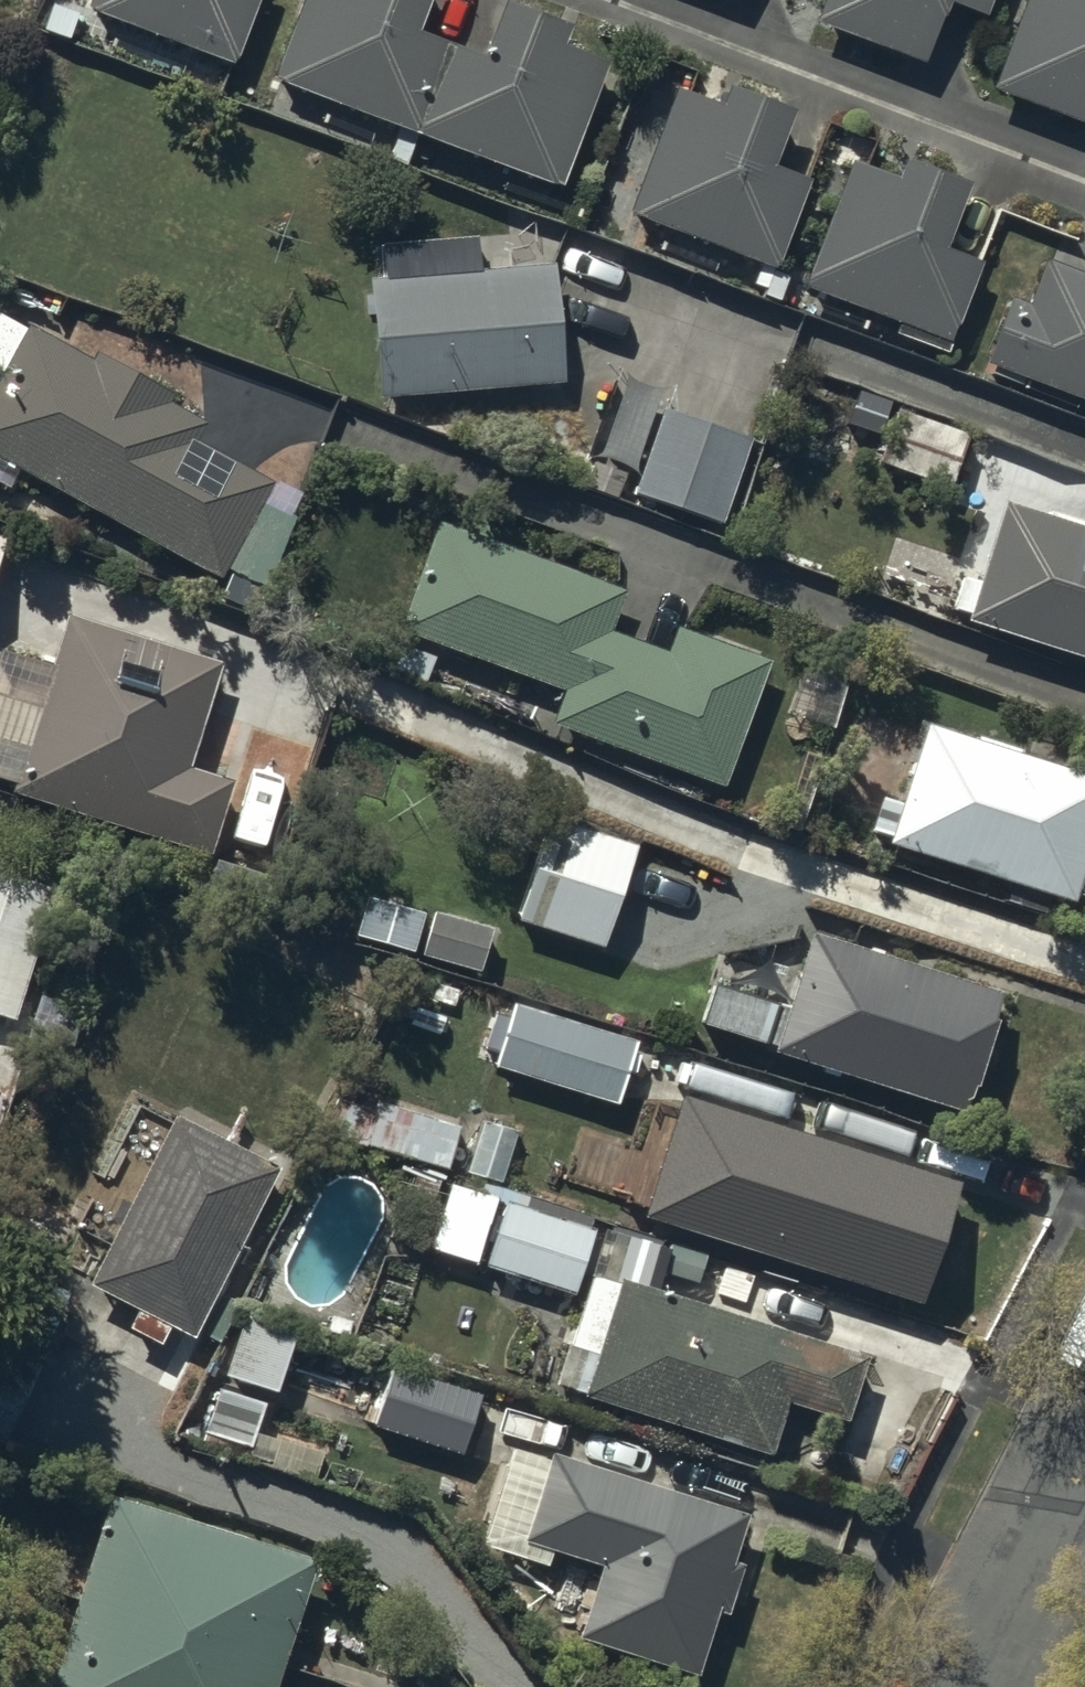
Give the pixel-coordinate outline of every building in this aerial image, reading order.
[(89,10),(233,65),(258,0),(92,0),(89,10)] [(272,81),(557,188),(603,66),(561,50),(569,30),(507,6),(486,62),(418,37),(432,0),(302,0),(272,81)] [(816,24),(924,67),(949,4),(982,16),(988,0),(825,0),(816,24)] [(991,92),(1084,128),(1084,0),(1026,0),(991,92)] [(79,15),(54,5),(44,30),(69,40),(79,15)] [(794,113),(728,89),(722,107),(679,91),(633,214),(775,266),(806,185),(772,172),(794,113)] [(414,148),(398,141),(391,157),(407,164),(414,148)] [(968,186),(904,162),(897,180),(850,163),(803,291),(948,344),(977,266),(944,254),(968,186)] [(479,240),(384,248),(387,281),(371,283),(381,399),(563,383),(552,269),(482,275),(479,240)] [(1046,264),(1030,306),(1010,298),(983,370),(1084,407),(1084,278),(1046,264)] [(789,280),(761,270),(755,286),(767,291),(764,296),(780,302),(789,280)] [(29,326),(0,379),(0,461),(220,581),(272,487),(197,446),(208,427),(171,407),(177,397),(97,354),(96,362),(29,326)] [(891,405),(859,393),(847,424),(879,436),(891,405)] [(749,442),(663,412),(633,496),(719,526),(749,442)] [(626,476),(594,464),(586,487),(618,498),(626,476)] [(1005,507),(980,586),(962,581),(952,613),(967,618),(966,623),(1084,661),(1084,523),(1049,512),(1046,521),(1005,507)] [(627,594),(436,524),(397,630),(564,691),(550,729),(721,791),(767,667),(677,634),(668,657),(612,636),(627,594)] [(225,667),(70,621),(17,797),(213,856),(235,785),(193,773),(225,667)] [(435,661),(401,648),(391,671),(426,685),(435,661)] [(926,727),(901,806),(883,800),(872,834),(891,841),(890,848),(1074,907),(1084,872),(1084,778),(926,727)] [(637,851),(552,823),(519,926),(604,953),(637,851)] [(265,880),(218,865),(207,899),(253,914),(265,880)] [(0,875),(0,1018),(13,1023),(55,893),(0,875)] [(423,916),(369,901),(358,939),(412,955),(423,916)] [(491,936),(435,919),(423,960),(479,976),(491,936)] [(1004,997),(814,938),(790,1013),(715,989),(703,1028),(779,1051),(777,1057),(965,1116),(973,1089),(978,1091),(997,1029),(994,1028),(1004,997)] [(637,1046),(514,1006),(510,1018),(497,1014),(486,1050),(503,1055),(498,1070),(617,1109),(637,1046)] [(459,1132),(380,1105),(377,1113),(344,1102),(333,1134),(445,1173),(459,1132)] [(945,1199),(684,1117),(653,1217),(914,1298),(945,1199)] [(280,1172),(176,1120),(90,1291),(138,1315),(128,1333),(161,1349),(171,1329),(194,1340),(280,1172)] [(518,1134),(483,1123),(466,1175),(501,1187),(518,1134)] [(596,1237),(509,1209),(489,1270),(576,1298),(596,1237)] [(706,1261),(672,1250),(663,1276),(697,1288),(706,1261)] [(868,1364),(593,1275),(555,1391),(770,1461),(787,1409),(847,1428),(868,1364)] [(241,1308),(225,1300),(205,1338),(221,1347),(241,1308)] [(295,1337),(246,1321),(226,1381),(275,1397),(295,1337)] [(482,1399),(394,1371),(375,1431),(463,1459),(482,1399)] [(264,1409),(221,1395),(207,1436),(251,1451),(264,1409)] [(315,1484),(323,1458),(258,1437),(250,1464),(315,1484)] [(752,1522),(550,1458),(521,1549),(601,1574),(579,1643),(697,1680),(718,1615),(729,1618),(744,1570),(737,1568),(752,1522)] [(115,1503),(54,1686),(277,1686),(316,1570),(115,1503)]
